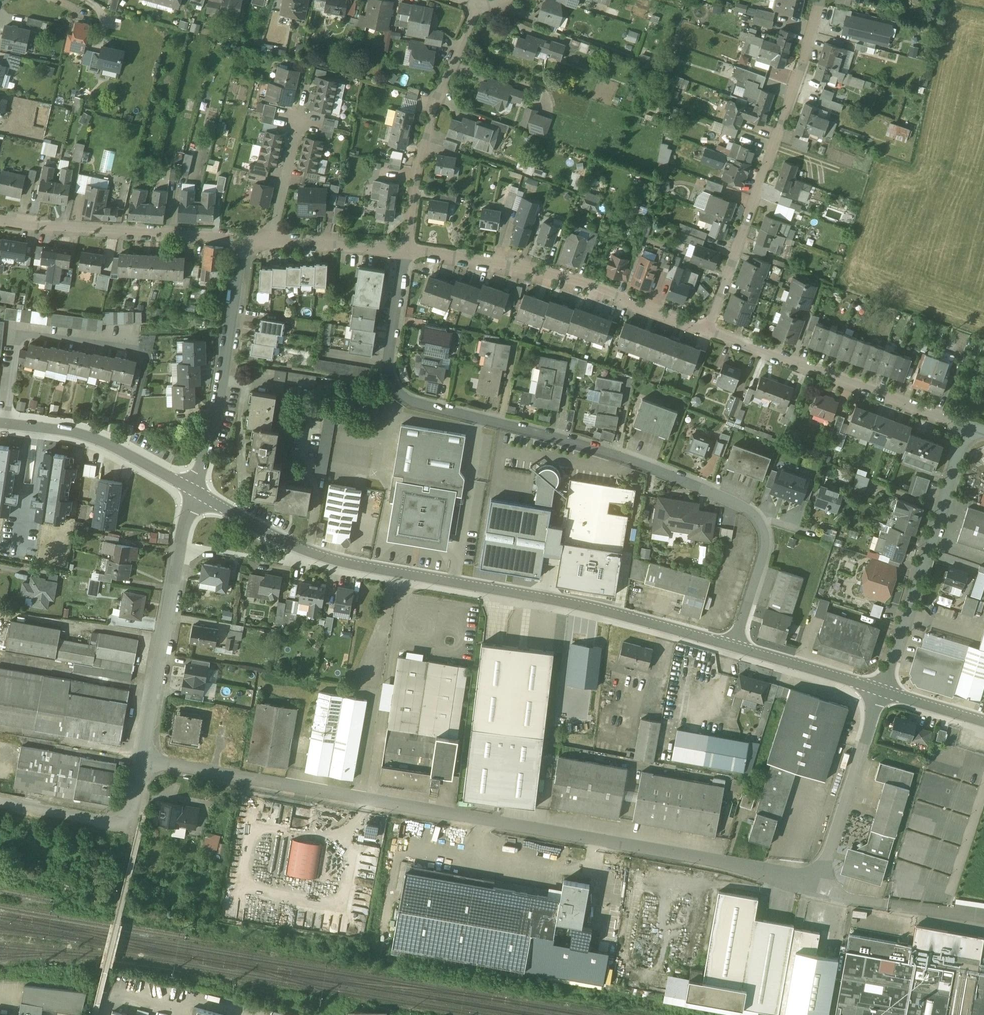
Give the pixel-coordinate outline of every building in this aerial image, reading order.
[(110,10),(117,11),(120,0),(113,0),(110,10)] [(208,12),(221,15),(222,12),(240,16),(243,0),(210,0),(208,12)] [(281,14),(284,14),(286,17),(289,17),(291,16),(293,16),(296,0),(284,0),(281,14)] [(293,16),(295,16),(296,19),(299,19),(302,18),(305,18),(308,0),(296,0),(293,16)] [(328,1),(326,11),(345,14),(347,0),(323,0),(328,1)] [(380,0),(371,0),(368,17),(366,26),(367,26),(387,30),(392,2),(380,0)] [(554,2),(555,0),(547,0),(546,3),(544,3),(539,18),(539,19),(552,23),(558,26),(562,16),(557,14),(559,10),(561,10),(561,4),(554,2)] [(774,3),(776,3),(775,9),(786,12),(786,10),(801,13),(804,0),(774,0),(774,3)] [(433,9),(400,3),(396,25),(409,27),(408,33),(426,37),(427,37),(429,30),(433,9)] [(775,13),(757,8),(755,16),(772,21),(775,13)] [(873,19),(855,15),(852,28),(861,31),(861,33),(867,34),(868,29),(866,29),(866,27),(871,29),(873,19)] [(368,17),(361,16),(357,28),(366,30),(367,26),(366,26),(368,17)] [(552,23),(539,19),(539,18),(535,16),(533,23),(550,29),(552,23)] [(772,21),(755,16),(753,24),(771,29),(774,21),(772,21)] [(879,17),(874,16),(873,19),(871,29),(873,29),(874,26),(877,26),(879,17)] [(43,21),(28,18),(27,24),(42,27),(43,21)] [(889,19),(883,18),(880,28),(887,30),(889,19)] [(91,26),(77,23),(76,24),(74,31),(75,32),(74,36),(72,47),(75,47),(85,50),(91,26)] [(201,25),(192,23),(190,31),(198,34),(201,25)] [(30,31),(6,26),(2,47),(26,52),(30,31)] [(794,33),(781,29),(779,34),(777,33),(776,36),(763,32),(761,37),(755,36),(757,30),(751,28),(746,41),(752,44),(761,46),(763,39),(768,40),(767,43),(775,45),(778,37),(791,41),(794,33)] [(443,33),(429,30),(427,37),(426,37),(425,44),(440,46),(443,33)] [(637,41),(639,32),(628,30),(626,39),(637,41)] [(68,35),(65,50),(70,51),(74,49),(75,47),(72,47),(74,36),(68,35)] [(552,43),(531,36),(529,41),(520,38),(515,54),(533,60),(537,50),(549,54),(548,56),(549,56),(561,60),(565,47),(553,43),(552,43)] [(791,41),(778,37),(775,45),(767,43),(768,40),(763,39),(761,46),(787,55),(791,41)] [(582,43),(572,39),(570,45),(580,49),(582,43)] [(425,44),(410,41),(409,49),(414,50),(414,49),(424,50),(425,44)] [(746,41),(742,51),(748,54),(752,44),(746,41)] [(844,49),(825,42),(818,64),(840,71),(844,58),(841,58),(844,49)] [(867,46),(856,43),(854,49),(865,52),(867,46)] [(761,46),(752,44),(748,54),(747,55),(757,58),(757,59),(769,63),(771,58),(758,54),(761,46)] [(916,56),(918,46),(910,45),(908,54),(916,56)] [(787,55),(761,46),(758,54),(771,58),(769,63),(783,68),(787,55)] [(875,49),(867,46),(865,52),(874,54),(875,49)] [(124,52),(103,47),(101,54),(99,66),(100,66),(100,65),(119,69),(119,70),(120,70),(124,52)] [(424,50),(414,49),(414,50),(411,65),(432,69),(435,52),(424,50)] [(101,54),(93,52),(89,69),(98,71),(99,66),(101,54)] [(20,57),(5,54),(3,64),(17,68),(20,57)] [(740,54),(738,61),(746,64),(748,56),(740,54)] [(44,74),(52,76),(55,66),(47,64),(44,74)] [(840,71),(818,64),(814,77),(828,82),(830,74),(838,76),(840,71)] [(0,65),(0,85),(8,87),(11,76),(7,74),(9,67),(0,65)] [(299,72),(280,67),(276,84),(295,88),(299,72)] [(767,77),(737,67),(733,77),(738,79),(736,85),(746,88),(747,84),(746,84),(747,80),(759,84),(758,88),(762,90),(767,77)] [(840,71),(838,76),(836,81),(841,83),(845,72),(840,71)] [(852,75),(845,72),(841,83),(862,89),(865,81),(852,76),(852,75)] [(338,82),(321,79),(318,94),(334,97),(338,82)] [(500,83),(494,80),(492,86),(483,82),(477,99),(496,105),(498,108),(502,110),(505,108),(507,100),(510,99),(521,102),(524,93),(500,84),(500,83)] [(762,90),(758,88),(759,84),(747,80),(746,84),(747,84),(746,88),(743,95),(749,97),(747,101),(750,102),(769,109),(770,109),(775,94),(762,90)] [(345,84),(338,82),(334,97),(342,99),(345,84)] [(295,88),(276,84),(270,83),(267,99),(291,105),(295,88)] [(420,90),(409,86),(407,92),(418,95),(420,90)] [(834,93),(823,89),(820,96),(831,100),(834,93)] [(418,95),(407,92),(406,98),(407,98),(403,111),(413,113),(418,95)] [(334,97),(318,94),(314,109),(331,112),(334,97)] [(71,110),(79,112),(83,98),(76,96),(71,110)] [(831,100),(820,96),(818,103),(829,107),(831,100)] [(342,99),(334,97),(331,112),(339,114),(340,113),(341,110),(340,109),(342,99)] [(95,102),(86,99),(83,108),(93,111),(95,102)] [(844,104),(831,100),(829,107),(841,112),(844,104)] [(745,107),(730,102),(725,116),(741,122),(743,116),(750,119),(754,110),(745,107)] [(769,109),(750,102),(749,105),(746,104),(745,107),(754,110),(750,119),(750,120),(763,125),(769,109)] [(805,103),(799,120),(826,129),(829,120),(825,119),(824,122),(815,118),(818,108),(805,103)] [(277,107),(265,104),(264,110),(276,113),(277,107)] [(537,111),(527,108),(521,124),(531,128),(530,132),(541,136),(543,130),(546,132),(551,120),(536,115),(537,111)] [(276,113),(264,110),(263,116),(274,119),(276,113)] [(403,111),(398,110),(394,127),(410,131),(414,114),(403,111)] [(87,124),(91,115),(84,111),(79,121),(87,124)] [(274,119),(263,116),(261,122),(273,125),(274,119)] [(741,122),(725,116),(723,123),(724,124),(738,129),(741,122)] [(336,120),(325,117),(323,124),(335,126),(336,120)] [(462,122),(452,119),(447,135),(465,141),(469,128),(475,130),(476,131),(479,123),(463,118),(462,122)] [(509,125),(492,119),(490,126),(498,129),(498,130),(507,133),(509,125)] [(826,129),(799,120),(795,132),(808,137),(811,129),(818,132),(817,134),(823,136),(826,129)] [(837,123),(829,120),(826,129),(834,132),(837,123)] [(490,126),(479,123),(476,131),(475,130),(475,133),(475,134),(477,134),(474,144),(475,146),(482,149),(484,148),(485,145),(492,147),(498,130),(498,129),(490,126)] [(910,130),(890,123),(886,135),(906,142),(910,130)] [(335,126),(323,124),(322,130),(334,132),(335,126)] [(738,129),(724,124),(721,133),(735,138),(738,129)] [(410,131),(394,127),(389,145),(405,149),(410,131)] [(865,136),(840,127),(839,133),(863,141),(865,136)] [(818,132),(811,129),(808,137),(821,142),(823,136),(817,134),(818,132)] [(834,132),(826,129),(823,136),(832,139),(834,132)] [(334,132),(322,130),(321,135),(332,138),(334,132)] [(284,136),(267,132),(264,147),(280,151),(284,136)] [(809,142),(795,137),(791,146),(805,151),(809,142)] [(325,142),(306,138),(303,153),(320,157),(322,157),(325,142)] [(458,144),(445,139),(443,147),(455,151),(458,144)] [(40,152),(55,156),(58,144),(44,140),(40,152)] [(667,163),(671,146),(660,143),(656,161),(667,163)] [(740,147),(733,144),(731,150),(718,145),(715,151),(728,156),(730,150),(738,153),(740,147)] [(264,147),(262,146),(258,161),(269,164),(277,166),(280,151),(264,147)] [(754,151),(740,146),(740,147),(738,153),(736,159),(749,163),(754,151)] [(85,149),(76,147),(73,160),(81,162),(84,152),(85,149)] [(715,151),(706,148),(701,161),(711,164),(712,160),(715,151)] [(116,152),(104,150),(100,171),(112,174),(116,152)] [(738,153),(730,150),(728,156),(736,159),(738,153)] [(715,151),(712,160),(719,163),(720,160),(726,162),(723,169),(726,170),(723,179),(725,179),(742,185),(750,163),(749,163),(728,156),(715,151)] [(320,157),(303,153),(299,168),(316,172),(320,157)] [(402,154),(391,153),(390,163),(401,166),(402,154)] [(193,156),(186,154),(181,174),(188,176),(193,156)] [(476,160),(461,154),(459,161),(474,167),(476,160)] [(457,159),(438,155),(436,171),(454,174),(457,159)] [(269,164),(258,161),(257,166),(251,164),(249,172),(267,176),(269,164)] [(798,166),(784,161),(780,174),(794,179),(798,166)] [(531,174),(534,165),(528,163),(525,171),(531,174)] [(669,166),(659,163),(657,173),(666,176),(669,166)] [(44,166),(39,198),(53,200),(56,182),(52,181),(55,167),(44,166)] [(38,170),(31,169),(28,182),(35,183),(38,170)] [(62,169),(60,182),(56,182),(53,200),(67,202),(72,170),(62,169)] [(178,170),(171,169),(169,180),(176,181),(178,170)] [(4,170),(0,187),(0,191),(21,196),(26,175),(4,170)] [(321,175),(305,171),(303,177),(319,181),(321,175)] [(267,176),(249,172),(248,178),(265,182),(267,176)] [(723,179),(707,173),(706,179),(708,179),(723,185),(725,179),(723,179)] [(92,177),(79,174),(76,191),(88,194),(89,186),(90,186),(92,177)] [(794,179),(780,174),(775,187),(788,192),(789,192),(794,179)] [(227,177),(219,176),(216,191),(223,192),(227,177)] [(110,180),(92,177),(90,186),(89,186),(88,194),(83,214),(102,218),(116,219),(119,208),(104,207),(110,180)] [(538,182),(528,179),(526,184),(537,187),(538,182)] [(723,185),(708,179),(704,188),(719,194),(723,185)] [(812,185),(794,179),(789,192),(788,192),(786,196),(797,200),(799,195),(807,198),(812,185)] [(658,190),(669,190),(669,180),(658,180),(658,190)] [(381,182),(375,181),(373,199),(379,199),(382,182),(381,182)] [(398,184),(381,182),(382,182),(379,199),(395,202),(398,184)] [(272,187),(256,183),(252,203),(268,207),(272,187)] [(147,191),(134,189),(131,203),(129,220),(146,221),(149,205),(145,204),(147,191)] [(326,192),(302,190),(300,212),(324,214),(326,192)] [(167,193),(155,191),(153,205),(149,205),(146,221),(163,223),(167,193)] [(194,192),(182,191),(180,218),(189,218),(189,222),(196,222),(197,219),(198,205),(193,205),(194,192)] [(216,194),(203,192),(202,205),(198,205),(197,219),(213,221),(215,207),(216,194)] [(517,194),(509,192),(506,207),(512,208),(517,194)] [(457,197),(441,194),(440,202),(449,204),(456,206),(457,197)] [(735,205),(721,200),(722,198),(710,194),(704,209),(730,218),(735,205)] [(517,224),(529,228),(532,222),(533,222),(535,216),(534,216),(538,204),(523,198),(523,199),(519,211),(514,223),(517,224)] [(598,202),(586,198),(584,206),(588,207),(587,208),(591,209),(591,208),(595,210),(598,202)] [(395,202),(379,199),(377,218),(393,220),(395,202)] [(791,203),(780,199),(778,204),(789,208),(791,203)] [(440,202),(431,201),(428,216),(446,219),(449,204),(440,202)] [(801,206),(791,203),(789,208),(793,209),(799,211),(801,206)] [(789,208),(778,204),(775,212),(790,218),(793,209),(789,208)] [(704,209),(702,208),(699,219),(713,224),(710,234),(723,239),(730,218),(704,209)] [(501,212),(482,210),(480,226),(499,228),(501,212)] [(791,224),(765,215),(760,228),(761,228),(775,233),(785,237),(786,237),(791,224)] [(566,222),(554,218),(552,224),(558,226),(556,234),(561,236),(566,222)] [(552,224),(545,222),(538,240),(552,245),(556,234),(558,226),(552,224)] [(529,228),(517,224),(511,241),(526,246),(532,229),(529,228)] [(591,232),(581,228),(578,235),(587,239),(588,238),(589,238),(591,232)] [(707,233),(692,228),(690,235),(705,240),(707,233)] [(761,228),(756,242),(768,247),(770,247),(772,241),(775,233),(761,228)] [(678,230),(674,241),(680,243),(681,240),(684,232),(678,230)] [(597,235),(591,232),(589,238),(588,239),(589,240),(586,248),(586,249),(592,251),(597,235)] [(690,235),(684,232),(681,240),(696,246),(696,245),(702,247),(705,240),(690,235)] [(578,235),(571,233),(561,259),(580,266),(586,249),(586,248),(589,240),(588,239),(589,238),(588,238),(587,239),(578,235)] [(785,237),(775,233),(772,241),(783,244),(785,237)] [(2,240),(0,254),(0,263),(4,264),(13,266),(13,264),(23,266),(24,256),(26,244),(2,240)] [(783,244),(772,241),(770,247),(768,247),(767,249),(774,252),(777,244),(782,246),(783,244)] [(768,247),(756,242),(753,252),(765,257),(767,249),(768,247)] [(44,246),(37,245),(35,259),(42,260),(44,246)] [(223,247),(205,245),(201,281),(219,282),(223,247)] [(702,247),(696,245),(696,246),(691,260),(714,268),(719,253),(702,247)] [(59,249),(44,246),(42,260),(42,263),(50,264),(48,266),(47,274),(46,280),(51,280),(50,284),(53,284),(59,249)] [(72,251),(59,249),(53,284),(55,284),(56,281),(60,282),(62,268),(61,266),(70,267),(72,251)] [(674,254),(663,250),(659,262),(657,267),(668,271),(670,264),(671,264),(674,254)] [(103,255),(82,252),(79,269),(101,272),(103,255)] [(131,255),(121,254),(120,254),(120,258),(119,274),(120,274),(130,275),(131,255)] [(627,259),(614,254),(612,260),(609,261),(608,264),(609,266),(606,274),(621,279),(625,267),(627,259)] [(142,255),(131,255),(130,275),(141,276),(142,255)] [(153,256),(142,255),(141,276),(152,276),(153,256)] [(32,257),(24,256),(23,266),(30,267),(32,257)] [(164,257),(153,256),(152,276),(162,277),(164,257)] [(659,262),(641,256),(631,284),(649,290),(653,280),(655,275),(654,275),(657,267),(659,262)] [(120,258),(114,257),(111,274),(119,274),(120,258)] [(174,257),(164,257),(162,277),(173,278),(174,257)] [(185,258),(174,257),(173,278),(184,278),(184,279),(185,261),(186,258),(185,258)] [(769,262),(755,257),(752,263),(752,264),(766,269),(769,262)] [(193,261),(185,261),(184,279),(191,279),(193,261)] [(766,269),(752,264),(752,263),(746,261),(742,272),(762,280),(766,269)] [(315,264),(302,264),(302,263),(300,286),(301,286),(301,284),(314,285),(314,287),(316,262),(315,262),(315,264)] [(327,263),(316,262),(314,287),(315,287),(315,286),(326,287),(327,287),(328,263),(327,263)] [(301,266),(288,265),(288,264),(286,287),(287,287),(287,285),(300,286),(302,263),(301,263),(301,266)] [(287,267),(274,266),(272,292),(273,286),(286,287),(288,264),(287,264),(287,267)] [(668,271),(666,277),(673,280),(678,266),(671,264),(670,264),(668,271)] [(273,268),(262,267),(261,267),(260,291),(272,292),(274,266),(273,266),(273,268)] [(699,274),(678,266),(673,280),(667,296),(684,302),(690,286),(694,288),(699,274)] [(386,271),(360,267),(354,302),(378,306),(380,306),(386,271)] [(631,270),(625,267),(621,279),(627,281),(631,270)] [(762,280),(742,272),(738,284),(744,286),(758,291),(762,280)] [(47,274),(35,273),(34,282),(46,284),(45,287),(53,288),(53,284),(50,284),(51,280),(46,280),(47,274)] [(110,276),(99,273),(96,288),(108,290),(110,276)] [(443,281),(430,276),(423,296),(436,301),(443,281)] [(815,287),(795,280),(791,291),(811,298),(815,287)] [(455,285),(443,281),(436,301),(448,305),(450,301),(455,285)] [(469,285),(457,281),(455,285),(450,301),(462,305),(469,285)] [(704,298),(710,292),(701,284),(695,290),(704,298)] [(469,285),(462,305),(475,310),(477,305),(482,289),(469,285)] [(482,289),(477,305),(489,309),(496,289),(483,285),(482,289)] [(523,287),(517,286),(514,299),(520,301),(523,287)] [(758,291),(744,286),(742,292),(756,297),(758,291)] [(200,289),(191,288),(188,301),(199,303),(200,294),(206,295),(207,288),(201,287),(200,289)] [(0,289),(0,301),(14,304),(16,293),(0,289)] [(489,309),(488,312),(501,317),(509,294),(496,289),(489,309)] [(811,298),(791,291),(787,302),(800,306),(800,307),(807,309),(811,298)] [(756,297),(742,292),(740,297),(754,303),(756,297)] [(537,298),(525,293),(517,316),(529,321),(537,298)] [(754,303),(740,297),(734,295),(730,306),(750,313),(754,303)] [(537,298),(529,321),(541,325),(542,322),(549,302),(537,298)] [(123,307),(133,308),(134,301),(124,299),(123,307)] [(549,302),(542,322),(554,327),(562,305),(550,300),(549,302)] [(378,306),(354,302),(352,314),(376,318),(378,306)] [(800,306),(787,302),(785,307),(798,312),(800,307),(800,306)] [(562,305),(554,327),(566,331),(567,329),(574,309),(562,305)] [(750,313),(730,306),(726,317),(746,325),(750,313)] [(19,309),(7,307),(5,319),(17,320),(19,309)] [(574,309),(567,329),(579,334),(587,312),(575,307),(574,309)] [(798,312),(785,307),(783,314),(796,318),(798,312)] [(587,312),(579,334),(591,338),(599,316),(587,312)] [(376,318),(352,314),(351,326),(353,327),(374,330),(376,318)] [(796,318),(783,314),(779,324),(799,332),(803,320),(796,318)] [(819,317),(812,315),(808,329),(814,331),(816,324),(817,324),(819,317)] [(612,321),(599,316),(591,338),(604,343),(607,334),(612,321)] [(283,322),(261,319),(259,331),(279,334),(281,334),(283,322)] [(617,323),(612,321),(607,334),(613,336),(617,323)] [(638,327),(625,322),(616,345),(629,350),(638,327)] [(799,332),(779,324),(775,335),(795,343),(799,332)] [(817,324),(816,324),(814,331),(809,343),(815,345),(815,344),(819,345),(819,344),(824,346),(829,330),(822,328),(822,326),(817,324)] [(374,330),(353,327),(351,339),(375,342),(376,330),(374,330)] [(638,327),(629,350),(642,354),(650,331),(638,327)] [(425,328),(423,328),(420,341),(427,342),(425,353),(443,356),(446,357),(449,345),(445,344),(448,333),(437,331),(425,328)] [(835,331),(830,329),(824,346),(823,348),(828,350),(829,349),(832,351),(832,350),(837,351),(843,335),(835,332),(835,331)] [(259,331),(255,330),(253,342),(274,345),(277,345),(279,334),(259,331)] [(663,336),(650,331),(642,354),(654,359),(663,336)] [(500,337),(484,334),(483,340),(498,343),(500,337)] [(849,336),(843,334),(837,351),(836,353),(842,355),(842,354),(845,355),(846,355),(850,356),(856,340),(848,337),(849,336)] [(675,340),(663,336),(654,359),(667,364),(675,340)] [(375,342),(351,339),(349,351),(373,355),(375,342)] [(870,345),(862,342),(863,341),(857,339),(850,356),(850,358),(855,360),(856,359),(859,360),(859,359),(864,361),(870,345)] [(498,343),(483,340),(481,352),(486,353),(486,354),(488,354),(486,366),(503,369),(505,369),(510,345),(498,343)] [(675,340),(667,364),(679,368),(687,345),(675,340)] [(929,342),(925,340),(921,350),(926,351),(929,342)] [(205,341),(185,341),(185,352),(205,352),(205,341)] [(274,345),(253,342),(252,341),(250,354),(272,357),(274,345)] [(41,347),(30,344),(28,352),(25,364),(36,367),(41,347)] [(876,346),(871,344),(864,361),(864,363),(869,365),(870,363),(878,366),(884,350),(876,347),(876,346)] [(700,350),(687,345),(679,368),(692,373),(700,350)] [(51,349),(41,347),(36,367),(46,369),(47,367),(51,349)] [(62,350),(52,347),(51,349),(47,367),(57,370),(62,350)] [(700,350),(692,373),(698,375),(702,363),(706,351),(700,349),(700,350)] [(890,351),(884,349),(878,366),(877,368),(883,370),(884,368),(892,371),(898,355),(890,352),(890,351)] [(28,352),(20,350),(19,362),(25,364),(28,352)] [(73,352),(62,350),(57,370),(68,372),(68,370),(73,352)] [(73,352),(68,370),(79,373),(84,353),(73,350),(73,352)] [(205,352),(185,352),(185,363),(199,363),(205,363),(205,352)] [(425,353),(419,352),(417,364),(423,366),(421,377),(442,381),(444,368),(441,368),(443,356),(425,353)] [(94,355),(84,353),(79,373),(89,376),(90,374),(94,355)] [(105,356),(95,353),(94,355),(90,374),(100,376),(105,356)] [(904,356),(898,354),(892,371),(891,373),(897,375),(897,373),(905,376),(911,360),(903,357),(904,356)] [(924,354),(913,384),(928,389),(938,360),(938,359),(924,354)] [(116,359),(105,356),(100,376),(111,379),(111,377),(116,359)] [(568,361),(540,356),(538,368),(540,368),(538,381),(563,386),(568,361)] [(579,358),(572,356),(570,368),(576,370),(579,358)] [(127,359),(116,357),(116,359),(111,377),(122,379),(127,359)] [(576,370),(575,375),(584,377),(587,361),(579,358),(576,370)] [(137,362),(127,359),(122,379),(133,382),(133,380),(136,368),(137,362)] [(928,389),(942,394),(947,378),(943,377),(945,370),(948,363),(939,360),(939,359),(938,359),(938,360),(928,389)] [(371,368),(320,360),(318,371),(370,379),(371,368)] [(185,363),(179,363),(180,374),(200,373),(199,363),(185,363)] [(486,366),(482,365),(477,393),(497,397),(503,369),(486,366)] [(734,370),(723,365),(721,369),(717,379),(736,386),(742,369),(735,367),(734,370)] [(259,367),(250,366),(248,378),(257,380),(259,367)] [(141,370),(136,368),(133,380),(139,381),(141,370)] [(287,372),(276,370),(272,394),(277,395),(283,396),(285,383),(287,372)] [(317,376),(287,372),(285,383),(315,388),(317,376)] [(200,373),(180,374),(180,385),(194,384),(200,384),(200,373)] [(769,379),(762,376),(755,394),(762,396),(763,393),(772,397),(777,383),(768,380),(769,379)] [(622,381),(598,377),(595,390),(589,389),(587,399),(593,400),(617,405),(621,405),(623,393),(620,392),(622,381)] [(440,383),(428,381),(427,387),(439,390),(440,383)] [(536,393),(561,398),(563,386),(538,381),(536,393)] [(786,387),(777,383),(772,397),(781,400),(780,403),(787,405),(794,388),(786,385),(786,387)] [(180,385),(174,385),(174,396),(194,395),(194,384),(180,385)] [(439,390),(427,387),(426,393),(437,396),(439,390)] [(749,388),(744,401),(749,403),(754,390),(749,388)] [(533,393),(522,391),(520,403),(525,404),(531,405),(533,393)] [(272,394),(254,392),(255,392),(254,400),(252,400),(250,417),(251,417),(250,425),(249,424),(248,425),(256,426),(272,429),(277,395),(272,394)] [(561,398),(536,393),(533,393),(531,405),(559,410),(561,398)] [(732,394),(727,408),(734,411),(739,397),(732,394)] [(194,395),(174,396),(174,407),(195,406),(194,395)] [(824,397),(818,395),(815,403),(812,404),(810,408),(812,411),(833,419),(839,402),(830,399),(829,396),(826,395),(824,397)] [(643,398),(633,424),(669,437),(678,411),(643,398)] [(617,405),(593,400),(591,413),(597,414),(595,424),(616,428),(618,416),(615,415),(617,405)] [(790,403),(785,416),(791,418),(796,405),(790,403)] [(877,414),(856,407),(847,430),(869,438),(877,414)] [(575,410),(569,409),(567,420),(573,422),(575,410)] [(894,422),(877,415),(877,414),(869,438),(868,439),(869,439),(869,438),(886,444),(885,445),(886,445),(895,421),(894,421),(894,422)] [(845,417),(839,415),(833,431),(839,434),(840,432),(845,417)] [(336,419),(325,417),(315,477),(326,479),(336,419)] [(895,421),(886,445),(903,451),(903,452),(911,432),(912,427),(912,428),(895,422),(895,421)] [(466,435),(402,424),(389,502),(399,503),(394,533),(413,536),(412,540),(411,540),(411,541),(414,541),(414,540),(421,541),(421,542),(425,543),(425,542),(424,542),(424,538),(443,541),(445,532),(456,534),(463,494),(457,486),(465,480),(465,478),(460,471),(466,435)] [(272,429),(256,426),(251,459),(260,461),(274,463),(280,430),(272,429)] [(615,433),(603,429),(600,438),(612,442),(615,433)] [(724,441),(727,433),(721,431),(718,439),(724,441)] [(847,434),(840,432),(839,434),(836,444),(843,447),(847,434)] [(943,444),(911,432),(903,452),(901,459),(902,459),(903,455),(907,456),(906,459),(930,468),(931,466),(935,467),(934,469),(935,470),(939,457),(938,457),(943,444)] [(712,441),(693,434),(687,451),(706,457),(712,441)] [(725,443),(718,440),(713,453),(720,456),(725,443)] [(770,457),(734,444),(727,465),(763,478),(770,457)] [(0,446),(0,479),(14,482),(16,471),(20,471),(21,461),(17,460),(19,448),(0,446)] [(70,456),(46,452),(44,464),(40,464),(39,474),(43,475),(41,486),(65,489),(66,485),(70,485),(72,475),(76,476),(77,468),(73,467),(74,461),(70,461),(70,456)] [(277,497),(279,483),(282,464),(274,463),(260,461),(259,469),(258,468),(254,494),(269,496),(269,495),(277,497)] [(537,480),(538,484),(536,501),(552,504),(554,492),(563,493),(567,496),(568,490),(559,489),(556,486),(558,482),(559,478),(559,474),(556,470),(553,468),(549,466),(545,467),(541,469),(538,472),(536,476),(537,480)] [(794,474),(780,468),(779,471),(773,488),(772,491),(786,496),(794,474)] [(772,469),(766,486),(773,488),(779,471),(772,469)] [(809,479),(794,474),(786,496),(801,502),(802,499),(808,482),(809,479)] [(870,478),(857,474),(855,480),(868,484),(870,478)] [(918,476),(912,494),(924,498),(930,480),(918,476)] [(636,489),(570,478),(568,490),(567,496),(566,507),(569,507),(569,506),(608,512),(610,501),(633,504),(636,489)] [(14,482),(0,479),(0,514),(9,515),(11,502),(18,503),(19,495),(12,494),(14,482)] [(122,482),(100,479),(94,524),(116,527),(122,482)] [(868,484),(855,480),(853,486),(866,490),(868,484)] [(815,484),(808,482),(802,499),(809,501),(815,484)] [(279,483),(277,497),(276,507),(276,506),(284,507),(284,508),(300,511),(301,510),(308,511),(308,512),(309,512),(312,489),(279,483)] [(356,488),(331,484),(326,514),(331,515),(327,539),(342,541),(345,545),(348,546),(350,543),(351,540),(348,537),(356,488)] [(65,493),(65,489),(41,486),(39,498),(33,497),(31,505),(38,506),(36,519),(60,522),(61,518),(65,518),(67,508),(71,508),(72,500),(68,500),(69,494),(65,493)] [(843,493),(822,486),(816,502),(827,506),(826,509),(828,510),(829,505),(838,508),(843,493)] [(866,490),(853,486),(851,491),(864,496),(866,490)] [(683,528),(687,504),(668,501),(669,499),(659,497),(653,531),(669,533),(670,526),(683,528)] [(491,499),(480,567),(540,577),(544,554),(549,524),(551,509),(491,499)] [(923,507),(898,499),(894,512),(900,514),(918,520),(923,507)] [(687,504),(683,528),(696,530),(695,537),(711,540),(716,513),(698,510),(698,506),(687,504)] [(608,512),(569,506),(569,507),(561,556),(556,585),(616,594),(628,515),(608,512)] [(563,526),(549,524),(544,554),(561,556),(569,507),(566,507),(563,526)] [(969,507),(958,542),(983,550),(983,512),(969,507)] [(918,520),(900,514),(900,515),(898,520),(896,527),(895,527),(910,532),(914,533),(918,520)] [(910,532),(895,527),(896,527),(892,526),(892,527),(891,532),(881,529),(879,536),(906,545),(910,532)] [(734,529),(722,527),(720,539),(732,541),(734,529)] [(150,531),(150,540),(166,540),(167,531),(150,531)] [(836,536),(823,532),(821,541),(832,545),(833,545),(836,536)] [(906,545),(879,536),(875,549),(880,551),(883,552),(892,555),(901,559),(906,545)] [(117,544),(105,543),(104,552),(113,554),(112,560),(127,563),(128,558),(134,559),(136,548),(117,545),(117,544)] [(649,557),(651,548),(642,546),(639,555),(649,557)] [(892,555),(883,552),(880,551),(877,559),(889,563),(890,563),(892,555)] [(650,562),(634,557),(631,577),(645,581),(650,562)] [(877,559),(872,558),(870,565),(887,570),(889,563),(877,559)] [(127,563),(112,560),(109,560),(106,575),(106,576),(113,577),(128,579),(131,563),(127,563)] [(691,573),(651,562),(645,581),(685,593),(691,573)] [(230,568),(204,563),(201,580),(218,583),(217,589),(227,590),(230,568)] [(870,565),(867,564),(863,575),(872,578),(867,594),(883,599),(886,591),(890,592),(897,574),(887,570),(870,565)] [(968,573),(950,567),(942,589),(950,592),(958,594),(958,593),(961,592),(963,587),(965,581),(967,582),(969,577),(966,577),(968,573)] [(804,578),(780,570),(768,609),(792,616),(804,578)] [(979,572),(971,596),(981,599),(983,590),(983,573),(979,572)] [(711,579),(691,573),(685,593),(680,612),(700,618),(711,579)] [(283,577),(267,574),(266,576),(251,574),(247,595),(272,599),(280,596),(283,577)] [(45,580),(31,577),(30,585),(27,596),(28,597),(33,597),(33,602),(32,606),(47,609),(49,600),(53,601),(57,583),(45,581),(45,580)] [(218,583),(201,580),(200,587),(217,590),(217,589),(218,583)] [(30,585),(23,583),(20,596),(28,597),(27,596),(30,585)] [(318,585),(302,583),(301,593),(302,593),(301,601),(311,603),(309,615),(320,617),(322,605),(324,605),(327,585),(319,583),(318,585)] [(355,590),(339,587),(336,608),(350,610),(349,611),(351,612),(355,590)] [(144,596),(125,592),(123,602),(127,603),(124,616),(141,619),(144,605),(145,605),(145,604),(143,603),(144,596)] [(953,599),(940,595),(937,603),(951,607),(953,599)] [(979,601),(967,597),(962,613),(974,617),(979,601)] [(294,600),(286,599),(286,603),(284,611),(292,612),(294,600)] [(830,602),(820,599),(815,616),(824,619),(827,612),(830,602)] [(286,603),(279,602),(277,615),(284,616),(284,611),(286,603)] [(873,602),(870,613),(880,616),(883,605),(873,602)] [(768,609),(767,608),(766,609),(768,610),(765,619),(763,618),(761,626),(762,626),(760,634),(785,642),(793,617),(792,616),(768,609)] [(868,625),(827,612),(824,619),(819,635),(818,634),(814,645),(820,647),(820,646),(862,660),(862,661),(868,662),(879,628),(868,625)] [(122,616),(110,614),(109,621),(105,620),(104,624),(120,627),(122,616)] [(335,617),(328,616),(326,629),(332,631),(335,617)] [(61,629),(11,620),(6,650),(55,659),(60,634),(61,629)] [(219,630),(193,626),(190,643),(216,647),(217,638),(219,630)] [(927,626),(926,633),(963,639),(964,632),(927,626)] [(230,630),(229,629),(227,638),(235,639),(241,640),(243,632),(230,630)] [(138,641),(93,632),(92,639),(98,641),(95,657),(134,664),(138,641)] [(92,639),(60,634),(55,659),(74,663),(93,666),(95,657),(98,641),(92,639)] [(235,639),(227,638),(227,640),(217,638),(216,647),(233,650),(235,639)] [(653,649),(624,641),(619,662),(626,664),(627,660),(637,663),(636,666),(648,669),(653,649)] [(554,652),(482,644),(472,728),(543,737),(554,652)] [(601,689),(604,646),(573,644),(570,687),(601,689)] [(969,645),(963,666),(934,657),(931,652),(920,649),(913,672),(914,675),(910,677),(914,683),(918,681),(919,684),(954,694),(980,702),(980,701),(983,688),(983,650),(969,645)] [(134,664),(95,657),(93,666),(74,663),(73,671),(131,681),(134,664)] [(398,657),(380,783),(430,790),(431,783),(440,784),(441,775),(453,777),(469,667),(398,657)] [(210,662),(193,659),(192,665),(208,668),(209,668),(210,662)] [(192,665),(187,664),(185,678),(205,681),(208,668),(192,665)] [(0,669),(0,724),(35,730),(44,677),(0,669)] [(769,683),(740,674),(734,694),(763,702),(769,683)] [(130,692),(44,677),(35,730),(102,741),(106,714),(125,717),(130,692)] [(205,681),(185,678),(182,691),(187,692),(203,695),(205,681)] [(778,685),(771,683),(767,697),(774,699),(778,685)] [(790,689),(779,685),(775,696),(787,700),(790,689)] [(849,707),(791,689),(768,762),(772,763),(792,770),(825,780),(849,707)] [(203,695),(187,692),(186,698),(203,701),(204,695),(203,695)] [(367,700),(319,692),(317,707),(364,716),(367,700)] [(298,709),(259,702),(248,762),(288,769),(298,709)] [(364,716),(317,707),(306,771),(353,779),(364,716)] [(125,717),(106,714),(102,741),(121,745),(125,717)] [(200,720),(178,717),(174,737),(197,741),(200,720)] [(917,723),(895,717),(890,734),(912,740),(916,727),(917,723)] [(661,722),(642,719),(635,758),(654,762),(661,722)] [(932,731),(916,727),(912,740),(928,745),(932,731)] [(534,808),(543,737),(472,728),(463,800),(534,808)] [(749,742),(677,729),(671,759),(744,772),(749,742)] [(947,731),(939,729),(936,740),(944,743),(947,731)] [(563,734),(553,732),(552,743),(561,745),(563,734)] [(241,739),(230,738),(228,748),(239,750),(241,739)] [(82,758),(22,747),(15,788),(55,796),(55,795),(65,797),(75,799),(81,766),(82,758)] [(628,769),(559,757),(551,806),(619,818),(628,769)] [(118,764),(82,758),(81,766),(116,773),(118,764)] [(772,763),(756,811),(757,812),(776,818),(792,770),(772,763)] [(885,782),(871,830),(868,843),(855,850),(852,849),(845,871),(882,882),(914,773),(880,763),(876,780),(885,782)] [(116,773),(81,766),(77,789),(112,795),(116,773)] [(714,784),(642,771),(633,820),(717,835),(727,780),(715,778),(714,784)] [(746,782),(734,778),(731,789),(743,793),(746,782)] [(112,795),(77,789),(75,799),(110,805),(112,795)] [(756,797),(744,794),(740,806),(752,810),(756,797)] [(198,808),(162,802),(158,823),(179,827),(179,825),(195,828),(198,808)] [(776,818),(757,812),(749,839),(770,845),(779,818),(776,818)] [(380,825),(368,823),(365,836),(377,838),(380,825)] [(221,836),(207,832),(204,846),(217,850),(221,836)] [(323,845),(292,840),(287,874),(317,879),(323,845)] [(560,899),(406,872),(392,948),(524,971),(527,952),(531,933),(553,937),(556,922),(560,899)] [(589,886),(563,881),(560,899),(556,922),(569,925),(582,927),(589,886)] [(794,926),(755,919),(742,989),(747,989),(743,1008),(779,1014),(794,928),(794,926)] [(582,927),(569,925),(568,932),(573,933),(571,946),(589,949),(592,929),(582,927)] [(916,927),(913,946),(981,958),(983,940),(983,939),(916,927)] [(794,928),(779,1014),(835,1014),(829,1012),(841,949),(847,950),(847,946),(841,945),(839,958),(816,954),(820,933),(794,928)] [(876,932),(875,938),(893,940),(893,934),(876,932)] [(553,937),(531,933),(527,952),(549,956),(553,937)] [(849,935),(847,946),(847,950),(841,949),(829,1012),(835,1014),(983,1014),(983,964),(980,963),(981,958),(913,946),(849,935)] [(703,971),(691,970),(686,999),(743,1009),(743,1008),(747,989),(742,989),(701,981),(703,971)] [(44,1009),(84,1014),(88,993),(25,986),(20,1014),(43,1014),(44,1009)]
